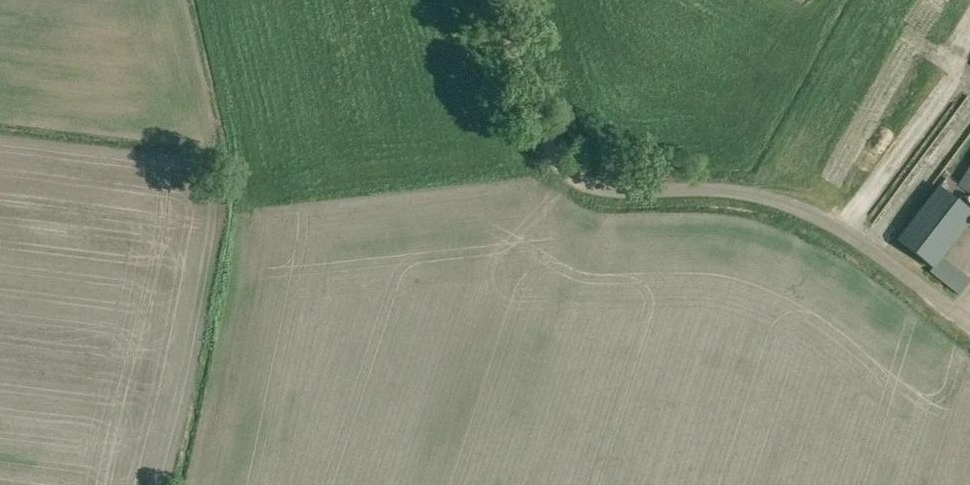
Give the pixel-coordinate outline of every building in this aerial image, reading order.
[(958,186),(969,193),(969,167),(958,186)] [(934,269),(931,272),(962,296),(969,286),(969,277),(942,255),(969,220),(969,211),(940,187),(898,241),(932,268),(934,269)]
